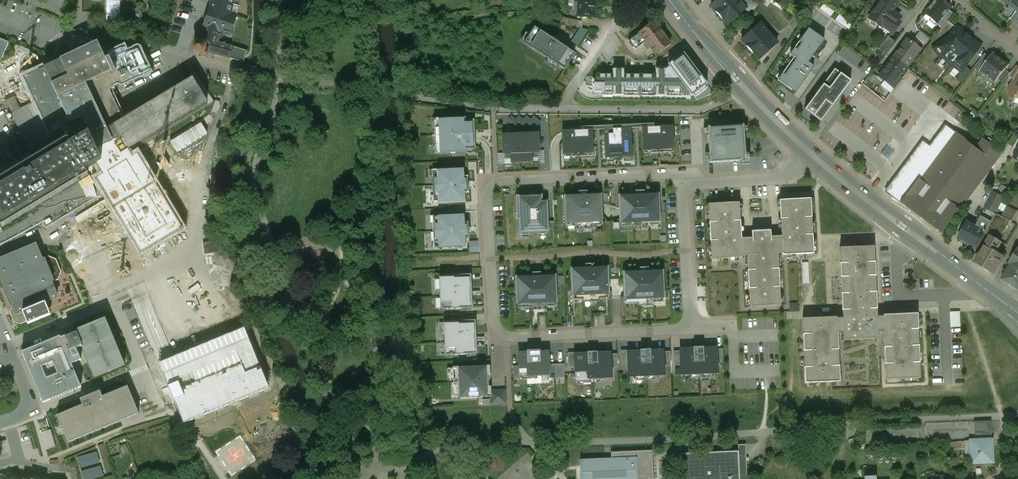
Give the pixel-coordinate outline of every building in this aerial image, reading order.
[(209,8),(229,15),(233,0),(212,0),(209,8)] [(578,4),(574,3),(573,13),(577,13),(577,16),(595,16),(595,0),(578,0),(578,4)] [(739,0),(716,0),(710,5),(728,25),(745,9),(747,11),(754,5),(749,0),(739,0)] [(896,0),(880,0),(868,18),(881,27),(882,26),(893,33),(900,22),(896,20),(899,16),(892,12),(898,2),(896,0)] [(940,0),(935,0),(924,13),(930,18),(928,21),(934,26),(936,24),(947,9),(949,7),(940,0)] [(120,1),(106,1),(106,20),(119,21),(120,1)] [(206,51),(208,52),(234,59),(236,47),(219,43),(224,28),(231,30),(236,17),(229,15),(209,8),(198,41),(201,41),(204,42),(205,45),(206,47),(206,51)] [(947,9),(936,24),(941,27),(952,13),(947,9)] [(582,21),(569,19),(568,25),(582,28),(582,21)] [(653,21),(638,32),(645,41),(656,55),(670,43),(653,21)] [(777,43),(759,23),(741,40),(758,59),(777,43)] [(575,53),(535,27),(524,43),(565,70),(575,53)] [(969,38),(956,27),(949,35),(933,47),(940,58),(943,56),(961,72),(975,54),(966,47),(971,39),(969,38)] [(824,40),(809,29),(804,35),(806,37),(793,57),(794,58),(778,81),(795,93),(814,67),(808,63),(824,40)] [(928,38),(919,31),(915,37),(923,43),(928,38)] [(645,41),(638,32),(628,41),(635,50),(645,41)] [(894,41),(887,36),(877,49),(884,54),(894,41)] [(2,60),(9,42),(0,38),(0,59),(2,60)] [(906,38),(892,58),(906,67),(922,45),(919,43),(916,46),(906,38)] [(972,38),(969,38),(971,39),(966,47),(975,54),(981,46),(972,38)] [(201,41),(198,41),(196,42),(194,44),(193,46),(193,49),(194,51),(197,53),(200,54),(202,56),(203,57),(206,57),(207,55),(208,54),(208,52),(206,51),(206,47),(205,45),(204,42),(201,41)] [(102,161),(129,145),(131,148),(207,102),(192,77),(123,119),(107,128),(86,84),(111,72),(105,59),(97,42),(44,68),(66,115),(70,124),(82,119),(87,130),(102,161)] [(86,84),(107,128),(123,119),(119,114),(120,113),(111,93),(112,88),(117,85),(121,87),(153,72),(141,46),(137,45),(127,49),(125,43),(105,52),(108,58),(105,59),(111,72),(86,84)] [(1009,65),(993,52),(989,57),(980,70),(995,82),(998,79),(1005,69),(1009,65)] [(707,85),(684,53),(666,67),(656,67),(656,75),(624,75),(624,70),(613,70),(613,75),(597,75),(596,85),(594,85),(594,92),(604,93),(604,92),(613,92),(613,96),(624,96),(623,92),(656,92),(656,96),(667,97),(666,92),(689,93),(692,96),(707,85)] [(980,70),(989,57),(985,54),(974,68),(979,72),(980,70)] [(906,67),(892,58),(878,76),(894,89),(901,80),(898,78),(906,67)] [(1010,73),(1008,75),(1014,80),(1017,74),(1017,66),(1017,65),(1010,73)] [(1005,69),(998,79),(1003,83),(1008,75),(1010,73),(1005,69)] [(851,82),(835,70),(805,110),(821,122),(851,82)] [(1014,80),(1011,86),(1008,86),(1008,91),(1010,95),(1012,98),(1015,99),(1016,98),(1017,98),(1017,74),(1014,80)] [(34,86),(40,99),(55,131),(70,124),(66,115),(63,117),(46,80),(34,86)] [(5,100),(11,112),(20,108),(14,96),(5,100)] [(11,165),(14,171),(67,139),(68,140),(87,130),(82,119),(70,124),(55,131),(40,99),(20,108),(11,112),(29,153),(11,165)] [(466,117),(437,119),(438,126),(434,126),(434,136),(435,147),(439,147),(439,154),(467,153),(467,150),(476,149),(474,120),(466,120),(466,117)] [(743,125),(708,127),(710,163),(746,161),(743,125)] [(632,157),(631,129),(621,129),(621,126),(613,126),(613,134),(605,134),(605,158),(632,157)] [(674,150),(673,127),(643,128),(644,151),(650,151),(650,153),(668,153),(668,150),(674,150)] [(102,161),(87,130),(68,140),(67,139),(14,171),(0,179),(0,222),(2,226),(33,208),(81,179),(88,175),(86,171),(102,161)] [(593,153),(592,130),(562,131),(563,155),(569,154),(570,157),(587,156),(587,153),(593,153)] [(941,235),(1002,153),(983,139),(976,148),(952,131),(898,203),(941,235)] [(539,158),(538,134),(503,135),(504,160),(511,160),(511,163),(532,162),(532,159),(539,158)] [(135,158),(128,147),(89,170),(142,257),(185,231),(139,155),(135,158)] [(463,169),(435,170),(436,176),(432,176),(433,196),(437,196),(437,202),(448,201),(465,201),(464,193),(468,193),(467,176),(464,176),(463,169)] [(81,179),(33,208),(41,222),(45,229),(101,195),(88,175),(81,179)] [(583,195),(564,195),(565,223),(576,223),(576,226),(592,225),(592,222),(603,222),(602,194),(587,194),(587,191),(582,191),(583,195)] [(640,191),(636,191),(636,194),(618,195),(620,223),(634,222),(634,225),(650,225),(650,221),(661,221),(659,193),(640,194),(640,191)] [(991,221),(996,214),(1004,198),(993,192),(981,215),(991,221)] [(542,195),(516,196),(517,212),(521,212),(521,218),(519,219),(520,234),(549,232),(548,200),(543,201),(542,195)] [(781,229),(781,236),(782,253),(782,254),(785,254),(785,258),(795,257),(795,254),(812,253),(812,250),(816,250),(815,241),(812,241),(811,227),(814,227),(813,218),(811,218),(810,209),(813,209),(813,201),(810,201),(810,198),(779,200),(779,202),(776,202),(776,212),(780,212),(780,220),(777,220),(778,229),(781,229)] [(738,204),(738,202),(707,203),(708,206),(705,206),(705,215),(708,215),(709,224),(705,224),(706,234),(709,233),(710,248),(707,248),(707,257),(711,256),(711,260),(729,259),(729,261),(739,261),(739,258),(742,258),(742,255),(741,238),(740,213),(743,213),(742,204),(738,204)] [(1001,216),(1009,220),(1012,222),(1017,211),(1007,205),(1001,216)] [(991,221),(989,225),(985,233),(991,236),(975,262),(993,274),(1004,256),(996,251),(998,248),(995,246),(1009,220),(1001,216),(996,214),(991,221)] [(464,215),(436,216),(436,222),(433,222),(433,242),(437,242),(437,248),(465,247),(465,239),(468,239),(468,222),(464,222),(464,215)] [(976,226),(966,222),(958,237),(977,247),(985,233),(989,225),(979,220),(976,226)] [(751,237),(741,238),(742,255),(746,255),(747,260),(744,260),(744,269),(747,269),(747,272),(744,272),(745,281),(748,281),(748,295),(746,295),(746,304),(749,304),(749,307),(780,305),(780,303),(782,303),(782,294),(779,294),(778,279),(781,279),(781,270),(777,270),(777,267),(781,267),(780,258),(777,258),(777,253),(782,253),(781,236),(770,236),(770,230),(751,231),(751,237)] [(0,258),(0,273),(14,306),(17,315),(23,313),(46,303),(57,298),(51,283),(58,280),(61,272),(56,259),(48,256),(41,259),(34,244),(0,258)] [(874,246),(839,247),(842,319),(836,319),(836,316),(802,317),(804,383),(839,382),(838,365),(834,365),(833,340),(837,340),(837,333),(842,333),(843,340),(877,339),(877,331),(883,331),(885,379),(920,378),(917,313),(882,314),(882,317),(876,317),(874,246)] [(1008,262),(1011,264),(1002,278),(1017,289),(1017,248),(1008,262)] [(610,294),(609,266),(594,267),(594,264),(589,264),(590,267),(571,268),(572,296),(583,295),(583,299),(599,298),(599,295),(610,294)] [(664,270),(644,271),(644,267),(640,268),(640,271),(623,272),(624,299),(638,299),(638,302),(654,301),(654,298),(665,298),(664,270)] [(515,276),(516,304),(530,304),(531,307),(547,306),(547,303),(557,303),(556,275),(537,275),(537,272),(532,273),(532,276),(515,276)] [(471,274),(439,276),(440,310),(472,308),(471,274)] [(46,303),(23,313),(25,319),(27,324),(50,314),(46,303)] [(17,315),(14,306),(12,311),(16,319),(20,321),(25,319),(23,313),(17,315)] [(962,310),(951,311),(952,327),(963,326),(962,310)] [(82,346),(95,378),(125,365),(105,318),(75,331),(76,332),(82,346)] [(475,320),(443,322),(445,356),(477,354),(475,320)] [(271,390),(244,329),(163,363),(190,425),(271,390)] [(76,332),(65,337),(71,351),(76,349),(82,346),(76,332)] [(60,337),(22,352),(43,403),(81,387),(71,364),(81,360),(76,349),(71,351),(65,337),(61,338),(60,337)] [(693,349),(680,350),(680,351),(680,365),(681,375),(689,374),(697,374),(701,374),(709,373),(717,373),(717,363),(716,349),(716,348),(703,349),(703,347),(693,347),(693,349)] [(640,352),(634,352),(635,364),(627,364),(628,377),(636,376),(644,376),(649,376),(657,376),(664,375),(664,366),(663,352),(663,350),(650,351),(650,349),(640,349),(640,352)] [(621,364),(627,364),(635,364),(634,352),(634,350),(621,350),(621,364)] [(527,353),(518,353),(518,366),(519,377),(549,376),(548,364),(548,352),(539,352),(538,351),(527,351),(527,353)] [(587,354),(581,354),(581,366),(574,367),(575,379),(583,379),(591,379),(595,378),(604,378),(611,378),(611,368),(610,354),(610,353),(597,353),(597,351),(587,352),(587,354)] [(568,367),(574,367),(581,366),(581,354),(581,352),(567,353),(568,367)] [(564,364),(548,364),(549,376),(549,379),(564,378),(564,364)] [(476,366),(453,367),(453,383),(457,383),(458,399),(491,397),(491,391),(491,387),(488,387),(488,379),(491,379),(490,366),(489,366),(476,366)] [(82,404),(57,415),(69,442),(139,413),(127,386),(102,396),(100,390),(92,393),(93,395),(88,397),(87,395),(79,398),(82,404)] [(505,391),(491,391),(491,397),(491,404),(506,404),(505,391)] [(989,423),(973,424),(973,438),(990,438),(989,423)] [(48,449),(57,446),(52,429),(42,432),(48,449)] [(973,438),(965,438),(965,443),(966,465),(974,464),(991,463),(990,438),(973,438)] [(746,459),(746,454),(746,445),(738,445),(738,451),(680,453),(681,478),(747,478),(746,459)] [(579,460),(580,478),(653,478),(652,450),(611,452),(611,458),(579,460)]
